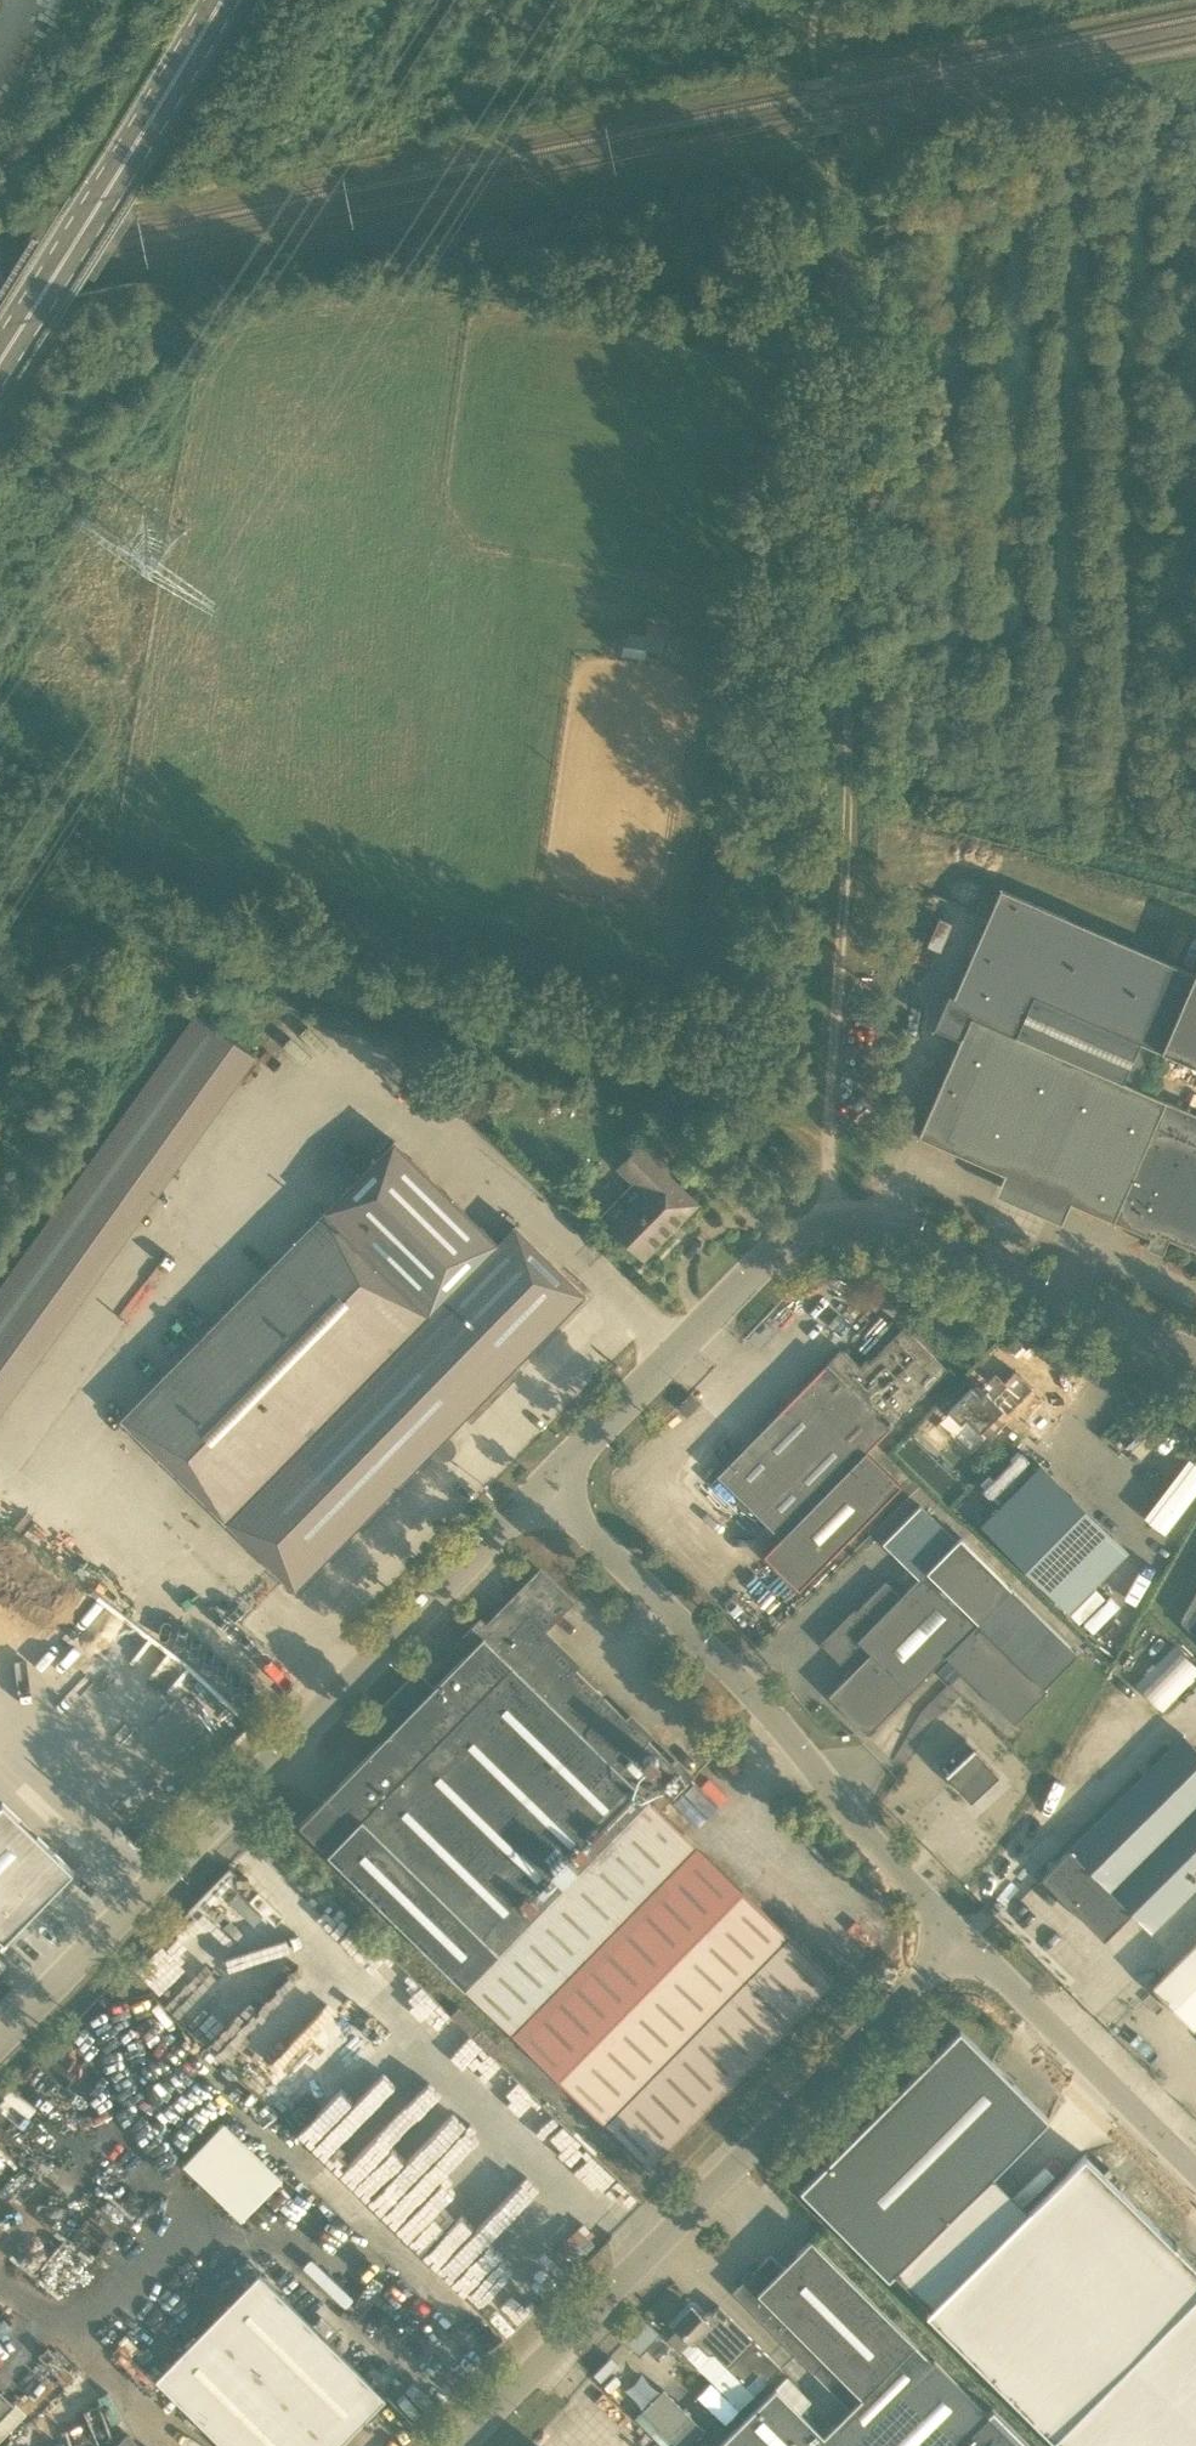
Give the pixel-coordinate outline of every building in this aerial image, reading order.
[(622,633),(621,645),(665,652),(667,640),(622,633)] [(1001,889),(949,1008),(971,1018),(919,1135),(1167,1244),(1170,1238),(1195,1250),(1195,1114),(1133,1087),(1151,1046),(1195,1066),(1195,972),(1195,974),(1001,889)] [(944,991),(960,948),(948,944),(952,932),(944,929),(947,920),(940,918),(931,941),(942,945),(927,985),(944,991)] [(242,1075),(256,1055),(197,1013),(0,1288),(0,1413),(242,1075)] [(499,1242),(394,1140),(325,1211),(119,1416),(225,1521),(296,1590),(586,1294),(516,1225),(499,1242)] [(618,1168),(630,1180),(633,1182),(642,1191),(610,1225),(645,1258),(699,1203),(667,1171),(670,1168),(644,1142),(618,1168)] [(898,1418),(947,1368),(904,1326),(863,1368),(846,1351),(842,1350),(839,1351),(718,1475),(782,1537),(765,1555),(799,1589),(901,1485),(866,1451),(898,1418)] [(982,1398),(972,1387),(950,1410),(960,1421),(966,1416),(981,1431),(1003,1408),(987,1392),(982,1398)] [(1007,1413),(1033,1439),(1055,1418),(1029,1391),(1007,1413)] [(982,1522),(1068,1607),(1126,1548),(1040,1463),(982,1522)] [(867,1734),(884,1717),(947,1655),(1015,1722),(1047,1689),(1044,1685),(1078,1652),(1011,1586),(964,1541),(960,1537),(957,1541),(921,1505),(884,1543),(920,1578),(901,1596),(886,1580),(822,1643),(845,1666),(847,1664),(854,1670),(828,1695),(867,1734)] [(536,1630),(565,1601),(541,1577),(492,1628),(481,1617),(462,1636),(473,1647),(434,1686),(417,1669),(367,1721),(384,1738),(301,1823),(467,1985),(650,2167),(833,1980),(661,1809),(689,1779),(536,1630)] [(1182,1619),(1195,1633),(1195,1593),(1182,1619)] [(1164,1713),(1195,1681),(1195,1667),(1175,1646),(1136,1686),(1164,1713)] [(290,1703),(298,1694),(292,1688),(283,1697),(290,1703)] [(1112,1890),(1112,1889),(1195,1807),(1195,1745),(1185,1734),(1043,1876),(1084,1917),(1112,1890)] [(971,1801),(997,1777),(964,1741),(938,1765),(971,1801)] [(0,1806),(0,1862),(43,1904),(112,1834),(42,1764),(0,1806)] [(1195,1888),(1195,1807),(1112,1889),(1112,1890),(1084,1917),(1104,1938),(1132,1911),(1152,1931),(1195,1888)] [(1153,1987),(1194,2028),(1195,2025),(1195,1943),(1153,1987)] [(890,2279),(895,2274),(977,2191),(1049,2119),(960,2030),(801,2190),(890,2279)] [(1085,2154),(1013,2227),(977,2191),(895,2274),(930,2308),(927,2312),(1054,2438),(1195,2294),(1195,2265),(1176,2246),(1178,2244),(1176,2241),(1174,2243),(1122,2191),(1127,2186),(1109,2167),(1103,2173),(1085,2154)] [(935,2358),(933,2360),(811,2239),(784,2267),(771,2254),(733,2291),(851,2409),(825,2434),(802,2411),(813,2400),(788,2375),(717,2445),(1025,2445),(935,2358)] [(383,2400),(385,2397),(260,2274),(158,2378),(226,2445),(337,2445),(383,2400)] [(1054,2438),(1052,2440),(1053,2440),(1055,2439),(1062,2445),(1195,2445),(1195,2294),(1054,2438)] [(781,2367),(719,2305),(713,2311),(707,2310),(702,2316),(692,2305),(673,2324),(677,2329),(671,2336),(668,2339),(739,2410),(781,2367)] [(642,2315),(628,2331),(622,2339),(638,2353),(645,2346),(659,2329),(642,2315)] [(593,2373),(606,2387),(624,2370),(611,2356),(593,2373)] [(0,2387),(0,2416),(14,2401),(0,2387)] [(703,2427),(662,2387),(641,2408),(679,2445),(684,2445),(703,2427)] [(128,2433),(116,2445),(141,2445),(128,2433)]
